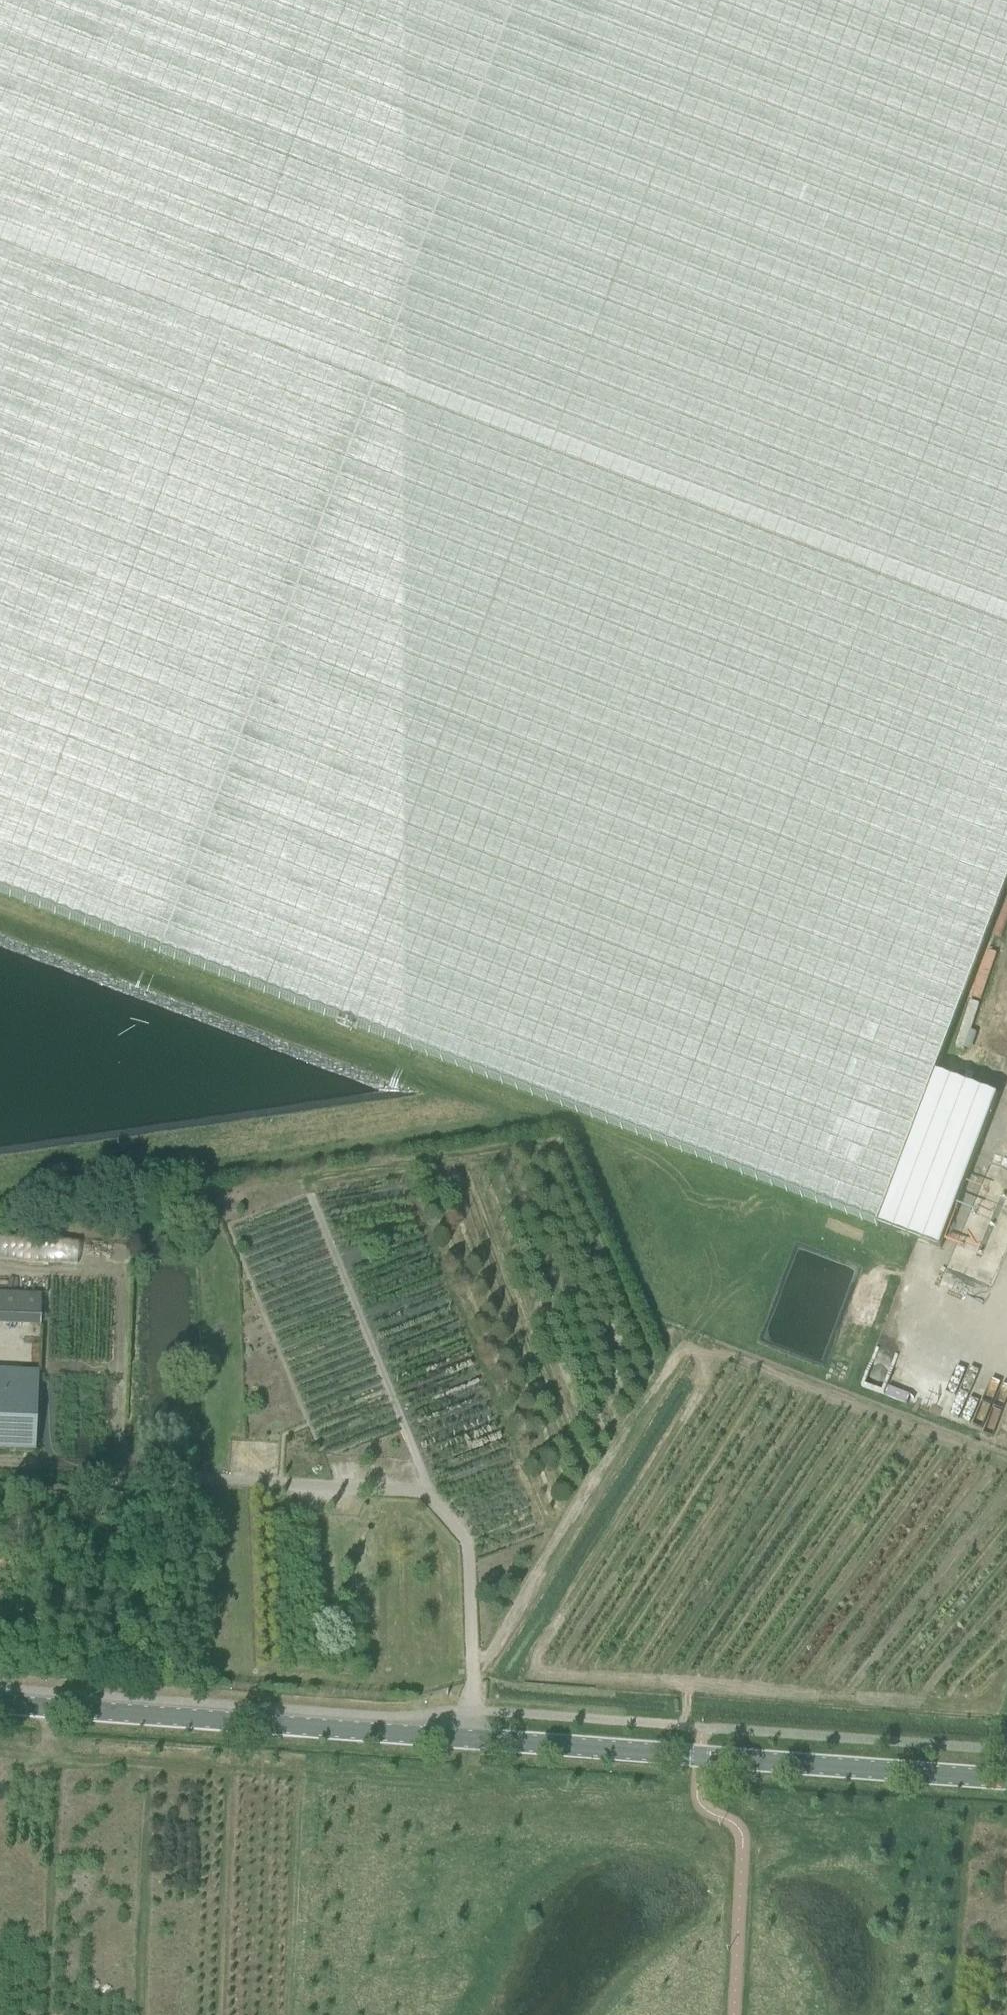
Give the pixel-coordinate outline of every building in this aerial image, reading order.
[(879,1225),(937,1075),(989,935),(1006,887),(1006,0),(0,0),(0,893),(546,1100),(879,1225)] [(998,1098),(937,1075),(879,1225),(941,1250),(998,1098)] [(44,1239),(0,1239),(0,1260),(44,1261),(44,1239)] [(0,1295),(0,1326),(36,1328),(38,1297),(0,1295)] [(37,1395),(0,1394),(0,1454),(34,1455),(37,1395)]
